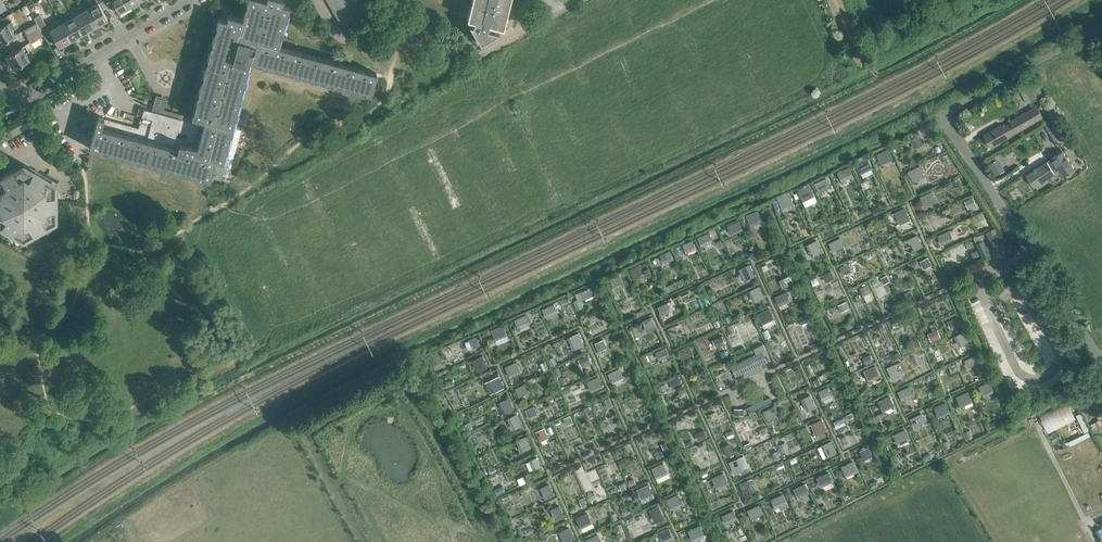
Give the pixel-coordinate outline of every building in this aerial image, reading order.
[(98,116),(89,148),(90,148),(90,147),(100,150),(99,151),(100,151),(101,147),(106,149),(105,152),(106,152),(116,155),(117,155),(118,152),(123,153),(122,156),(123,157),(123,156),(132,159),(133,160),(134,156),(139,157),(138,161),(139,161),(149,163),(149,164),(150,161),(155,162),(154,165),(155,166),(155,165),(165,168),(166,165),(172,167),(171,170),(172,170),(181,172),(181,173),(182,173),(183,169),(188,171),(187,174),(188,174),(198,177),(199,174),(205,175),(204,179),(205,178),(209,180),(211,172),(220,174),(220,173),(219,173),(221,167),(222,167),(221,166),(223,161),(224,161),(224,160),(223,160),(226,150),(227,151),(227,150),(226,150),(227,144),(228,145),(228,144),(230,134),(231,134),(230,133),(232,128),(233,128),(233,127),(232,127),(235,117),(236,117),(232,116),(234,111),(237,112),(237,111),(240,101),(240,100),(237,99),(238,94),(242,95),(241,94),(244,84),(245,85),(245,84),(241,83),(243,78),(246,79),(246,78),(248,68),(249,68),(246,67),(247,62),(250,62),(251,62),(261,64),(260,65),(261,65),(262,61),(267,63),(266,66),(267,67),(267,66),(277,69),(278,66),(284,68),(283,71),(284,71),(293,73),(293,74),(294,74),(295,70),(300,72),(299,75),(300,75),(310,78),(309,78),(310,78),(311,75),(316,76),(315,80),(316,80),(316,79),(326,82),(326,83),(327,83),(328,79),(333,81),(332,84),(342,86),(342,87),(343,87),(344,84),(349,85),(348,88),(349,89),(349,88),(359,91),(358,91),(359,92),(360,88),(365,90),(364,93),(365,93),(371,94),(377,72),(278,46),(281,36),(282,35),(278,34),(280,29),(283,30),(283,29),(285,19),(286,20),(286,19),(283,18),(284,13),(288,14),(288,13),(287,13),(289,7),(290,6),(282,4),(283,0),(248,0),(247,5),(246,5),(246,6),(249,7),(248,12),(244,11),(244,12),(243,19),(228,15),(226,20),(219,17),(218,18),(219,18),(216,28),(216,29),(219,30),(217,35),(214,34),(214,35),(212,44),(211,44),(211,45),(214,46),(213,51),(209,50),(209,51),(210,51),(207,61),(210,62),(208,68),(205,67),(205,68),(206,68),(203,77),(202,77),(202,78),(206,79),(204,84),(201,83),(201,84),(198,94),(201,95),(200,100),(196,99),(196,100),(194,110),(193,110),(193,111),(196,112),(195,117),(192,116),(192,117),(181,114),(180,118),(144,108),(138,128),(104,118),(104,117),(98,115),(98,116)] [(119,13),(131,6),(127,0),(111,0),(119,13)] [(330,5),(333,11),(343,5),(340,0),(339,0),(330,5)] [(357,5),(354,0),(352,0),(343,5),(346,11),(357,5)] [(473,25),(469,24),(480,43),(499,31),(487,28),(488,24),(502,27),(508,2),(512,3),(513,0),(472,0),(468,19),(474,20),(473,25)] [(98,2),(85,9),(95,26),(107,19),(98,2)] [(81,12),(74,16),(73,16),(83,33),(94,27),(96,28),(95,26),(85,9),(85,10),(82,5),(78,8),(81,12)] [(333,11),(336,17),(346,11),(343,5),(333,11)] [(350,17),(360,11),(357,5),(346,11),(350,17)] [(69,19),(62,23),(61,23),(71,40),(83,33),(84,35),(83,33),(73,16),(74,16),(71,11),(66,13),(69,19)] [(346,11),(336,17),(339,22),(350,17),(346,11)] [(353,22),(363,16),(360,11),(350,17),(353,22)] [(40,29),(44,35),(48,43),(55,39),(60,48),(61,48),(60,46),(71,40),(72,42),(71,40),(61,23),(62,23),(59,17),(54,20),(57,25),(49,30),(48,28),(40,14),(34,17),(37,23),(40,29)] [(339,22),(343,28),(353,22),(350,17),(339,22)] [(11,20),(0,27),(0,44),(16,35),(15,35),(12,29),(15,27),(11,20)] [(24,30),(27,36),(40,29),(37,23),(24,30)] [(44,35),(40,29),(27,36),(31,42),(44,35)] [(29,51),(25,44),(15,50),(15,49),(11,52),(6,56),(13,69),(30,59),(26,52),(29,51)] [(1025,95),(1031,106),(1042,100),(1039,96),(1032,83),(1024,87),(1028,93),(1025,95)] [(990,144),(1015,130),(1041,116),(1035,106),(1010,121),(1011,123),(1004,127),(1003,125),(985,135),(990,144)] [(1076,149),(1058,117),(1045,124),(1055,141),(1064,136),(1070,147),(1071,147),(1073,151),(1076,149)] [(8,139),(30,126),(27,120),(4,133),(8,139)] [(918,143),(915,136),(908,139),(911,146),(918,143)] [(888,148),(876,154),(882,166),(893,160),(888,148)] [(1026,175),(1030,179),(1034,186),(1045,179),(1055,173),(1054,171),(1059,167),(1065,176),(1075,169),(1063,151),(1034,169),(1033,168),(1032,168),(1033,170),(1026,175)] [(64,170),(67,163),(50,154),(46,160),(64,170)] [(856,166),(861,175),(873,169),(869,160),(856,166)] [(7,172),(0,176),(0,227),(23,240),(56,223),(56,203),(57,201),(56,201),(57,182),(23,163),(7,172)] [(913,181),(916,179),(924,176),(919,165),(909,170),(913,181)] [(837,172),(841,181),(854,175),(849,166),(837,172)] [(826,177),(821,179),(815,182),(820,192),(831,186),(826,177)] [(802,201),(814,195),(810,185),(798,190),(802,201)] [(920,196),(925,208),(937,203),(932,191),(920,196)] [(790,194),(777,201),(781,210),(794,203),(790,194)] [(979,201),(972,205),(976,213),(983,210),(979,201)] [(894,211),(900,223),(910,219),(904,206),(894,211)] [(751,226),(762,220),(757,210),(746,216),(751,226)] [(730,234),(743,228),(739,219),(726,224),(730,234)] [(953,238),(949,229),(939,234),(942,242),(953,238)] [(703,248),(713,243),(709,233),(698,238),(703,248)] [(911,243),(914,250),(915,250),(923,246),(918,234),(907,239),(909,244),(911,243)] [(840,237),(828,243),(832,252),(844,246),(840,237)] [(816,239),(806,243),(811,256),(821,252),(816,239)] [(989,254),(983,240),(977,243),(983,257),(989,254)] [(687,252),(696,248),(692,241),(683,244),(687,252)] [(669,251),(662,254),(659,255),(662,263),(672,258),(669,251)] [(654,266),(660,264),(658,258),(652,261),(654,266)] [(923,270),(930,266),(926,258),(919,262),(923,270)] [(769,261),(760,265),(763,273),(773,269),(769,261)] [(848,263),(840,266),(842,272),(851,269),(848,263)] [(753,275),(748,264),(737,269),(743,280),(753,275)] [(645,276),(640,266),(629,271),(634,282),(645,276)] [(832,270),(822,275),(822,274),(818,276),(822,283),(826,282),(825,281),(835,276),(832,270)] [(791,274),(780,279),(784,287),(795,281),(791,274)] [(614,288),(623,284),(619,275),(610,279),(614,288)] [(872,292),(868,284),(860,287),(863,295),(872,292)] [(748,290),(753,300),(754,303),(765,297),(759,285),(748,290)] [(591,286),(581,291),(575,294),(579,301),(584,298),(585,299),(595,295),(591,286)] [(787,291),(785,291),(775,296),(781,309),(789,305),(787,302),(791,300),(787,291)] [(666,302),(662,304),(657,306),(660,314),(669,310),(666,302)] [(544,318),(557,312),(553,304),(540,310),(544,318)] [(758,313),(765,326),(777,320),(771,307),(758,313)] [(514,319),(518,328),(518,329),(530,324),(526,314),(514,319)] [(952,328),(961,324),(957,316),(948,320),(952,328)] [(650,317),(642,321),(645,327),(653,324),(650,317)] [(491,329),(495,340),(496,340),(508,335),(503,324),(491,329)] [(667,327),(672,337),(678,334),(673,324),(667,327)] [(932,340),(941,336),(938,328),(929,332),(932,340)] [(963,332),(954,336),(959,346),(968,342),(963,332)] [(582,344),(577,333),(566,338),(572,349),(582,344)] [(718,347),(728,343),(724,334),(714,339),(718,347)] [(472,349),(478,346),(474,337),(468,340),(472,349)] [(595,342),(598,349),(599,352),(608,349),(603,339),(595,342)] [(757,354),(756,354),(731,365),(736,376),(744,372),(746,377),(764,369),(762,364),(768,361),(765,355),(767,355),(762,344),(754,348),(757,354)] [(691,345),(679,350),(682,357),(693,352),(691,345)] [(656,351),(659,359),(659,360),(660,360),(661,361),(670,357),(669,356),(666,347),(656,351)] [(582,368),(590,364),(592,363),(588,354),(587,355),(587,354),(583,355),(584,356),(578,359),(582,368)] [(475,371),(485,367),(480,355),(470,359),(475,371)] [(974,356),(966,359),(965,360),(968,367),(978,363),(974,356)] [(893,362),(886,366),(892,377),(901,373),(899,368),(898,368),(896,369),(893,362)] [(505,367),(509,376),(519,372),(515,363),(505,367)] [(957,363),(948,366),(951,373),(960,369),(957,363)] [(864,372),(868,380),(880,375),(876,366),(864,372)] [(607,373),(611,381),(622,376),(619,368),(607,373)] [(492,392),(502,388),(497,375),(487,379),(492,392)] [(587,381),(587,383),(591,392),(603,387),(599,376),(587,381)] [(673,380),(676,388),(683,385),(680,377),(673,380)] [(983,395),(994,390),(989,379),(978,385),(983,395)] [(515,388),(518,395),(527,391),(524,384),(515,388)] [(818,390),(822,398),(830,394),(827,386),(818,390)] [(908,386),(897,390),(901,398),(912,393),(908,386)] [(960,406),(971,400),(966,390),(955,395),(960,406)] [(814,404),(809,393),(800,397),(805,408),(814,404)] [(878,401),(882,410),(893,404),(889,396),(878,401)] [(513,408),(508,397),(497,402),(502,413),(513,408)] [(939,416),(950,411),(945,401),(934,406),(939,416)] [(1047,431),(1072,422),(1069,412),(1072,411),(1069,402),(1041,412),(1047,431)] [(775,405),(763,411),(768,421),(780,415),(775,405)] [(589,406),(583,408),(586,415),(592,413),(589,406)] [(530,417),(537,414),(534,407),(526,410),(530,417)] [(734,408),(735,416),(743,415),(743,408),(734,408)] [(922,412),(911,417),(914,425),(925,420),(922,412)] [(520,424),(515,414),(507,418),(512,428),(520,424)] [(570,415),(563,418),(567,425),(573,422),(570,415)] [(826,430),(820,418),(810,423),(815,435),(826,430)] [(543,427),(536,431),(540,440),(548,436),(543,427)] [(697,433),(701,440),(708,436),(705,429),(697,433)] [(898,444),(908,439),(903,429),(893,434),(898,444)] [(531,445),(526,436),(516,441),(520,450),(531,445)] [(835,451),(830,440),(820,444),(826,455),(835,451)] [(731,442),(723,446),(727,456),(736,452),(731,442)] [(858,451),(862,458),(871,454),(867,446),(858,451)] [(539,465),(535,456),(528,460),(532,469),(539,465)] [(738,456),(728,461),(733,472),(743,467),(738,456)] [(855,468),(852,460),(840,465),(843,474),(855,468)] [(666,471),(662,462),(651,467),(655,476),(666,471)] [(831,480),(828,471),(816,476),(820,485),(831,480)] [(716,488),(727,483),(723,474),(712,479),(716,488)] [(746,480),(738,483),(743,494),(752,490),(751,486),(749,487),(746,480)] [(808,491),(804,482),(791,488),(795,497),(808,491)] [(554,496),(548,483),(539,487),(545,500),(554,496)] [(636,489),(641,499),(652,493),(648,484),(636,489)] [(666,498),(670,508),(681,503),(677,494),(666,498)] [(770,499),(774,507),(785,502),(782,494),(770,499)] [(563,517),(558,505),(549,509),(555,521),(563,517)] [(657,506),(649,509),(654,520),(662,517),(657,506)] [(764,517),(759,506),(751,510),(755,521),(764,517)] [(726,525),(737,520),(732,511),(721,516),(726,525)] [(587,512),(576,517),(580,526),(591,522),(587,512)] [(692,540),(704,535),(700,525),(688,531),(692,540)] [(568,527),(558,532),(563,541),(565,541),(573,538),(568,527)] [(668,527),(662,530),(659,532),(663,538),(671,534),(668,527)] [(586,538),(587,541),(598,541),(600,541),(596,533),(586,538)]
